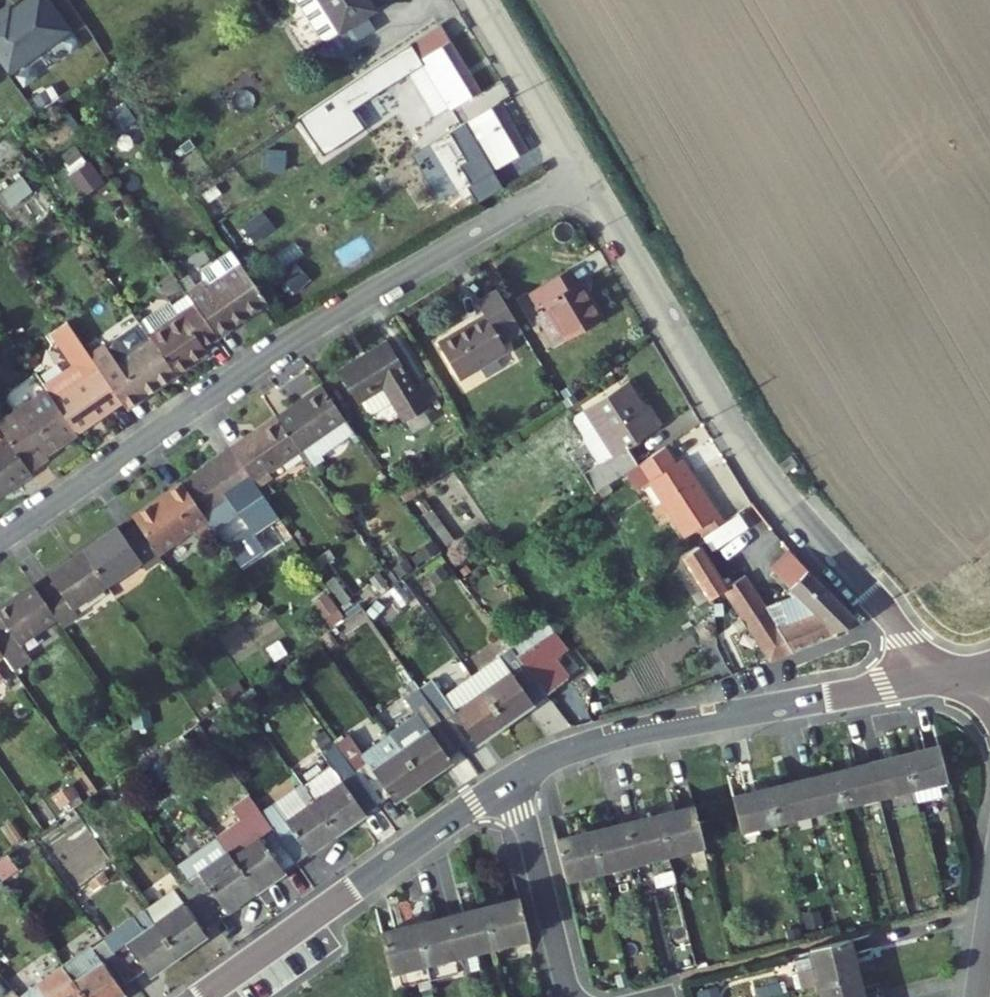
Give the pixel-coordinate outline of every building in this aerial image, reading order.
[(100,10),(114,0),(93,0),(100,10)] [(345,0),(297,0),(285,8),(284,14),(311,58),(318,60),(326,74),(340,66),(331,52),(364,31),(345,0)] [(28,11),(0,31),(0,83),(4,87),(56,49),(28,11)] [(476,121),(432,49),(360,93),(375,117),(429,85),(457,133),(476,121)] [(520,179),(491,129),(453,151),(483,200),(520,179)] [(413,144),(376,164),(388,187),(453,152),(445,136),(416,151),(413,144)] [(81,148),(61,161),(87,200),(107,187),(81,148)] [(266,157),(272,177),(296,171),(290,150),(266,157)] [(382,210),(435,178),(428,167),(375,198),(382,210)] [(9,209),(33,192),(22,176),(0,190),(0,196),(9,209)] [(197,280),(200,292),(182,305),(183,307),(191,318),(214,352),(260,320),(223,264),(197,280)] [(564,306),(555,292),(513,318),(522,333),(530,328),(553,364),(592,340),(568,303),(564,306)] [(168,318),(175,329),(191,318),(183,307),(168,318)] [(508,336),(489,307),(470,319),(477,329),(433,357),(457,395),(501,366),(489,349),(508,336)] [(202,361),(214,352),(191,318),(175,329),(168,318),(166,315),(135,336),(149,355),(173,391),(207,367),(202,361)] [(76,450),(121,418),(89,371),(66,338),(49,350),(81,395),(51,416),(76,450)] [(143,412),(173,391),(149,355),(116,378),(104,361),(89,371),(121,418),(139,406),(143,412)] [(380,358),(333,387),(354,417),(363,427),(370,429),(388,418),(399,435),(421,421),(380,358)] [(432,379),(418,386),(427,402),(440,394),(432,379)] [(630,481),(630,480),(620,464),(649,445),(620,398),(565,432),(564,438),(573,452),(570,451),(569,457),(572,458),(586,481),(571,491),(583,510),(617,489),(630,481)] [(340,439),(312,404),(274,431),(296,463),(300,468),(340,439)] [(139,406),(121,418),(126,424),(143,412),(139,406)] [(76,450),(51,416),(45,407),(0,439),(0,444),(8,455),(25,479),(46,464),(50,469),(76,450)] [(268,482),(296,463),(274,431),(229,462),(257,500),(273,488),(268,482)] [(25,479),(8,455),(0,460),(0,513),(33,490),(25,479)] [(257,500),(229,462),(182,496),(207,531),(230,515),(239,527),(264,510),(257,500)] [(668,480),(657,464),(630,480),(630,481),(640,497),(680,561),(714,540),(674,476),(668,480)] [(630,481),(617,489),(627,505),(640,497),(630,481)] [(212,539),(207,531),(182,496),(131,531),(136,537),(158,569),(192,545),(197,552),(212,539)] [(162,573),(158,569),(136,537),(123,547),(119,540),(85,563),(108,595),(138,574),(146,584),(162,573)] [(706,614),(721,604),(694,562),(678,572),(706,614)] [(73,620),(108,595),(85,563),(49,588),(54,594),(38,605),(53,625),(63,639),(79,628),(73,620)] [(796,580),(789,573),(766,596),(773,602),(796,580)] [(740,591),(721,604),(768,678),(826,658),(850,635),(796,580),(773,602),(794,625),(766,645),(740,591)] [(53,625),(38,605),(33,598),(0,622),(0,659),(14,679),(17,683),(28,674),(13,653),(53,625)] [(516,664),(545,703),(568,687),(554,670),(567,660),(552,641),(516,664)] [(14,679),(0,659),(0,687),(14,679)] [(516,664),(512,659),(472,688),(504,733),(545,703),(516,664)] [(477,751),(504,733),(472,688),(445,706),(434,690),(420,699),(459,754),(473,745),(477,751)] [(451,760),(459,754),(420,699),(417,695),(404,705),(412,716),(385,735),(422,788),(455,765),(451,760)] [(395,807),(422,788),(385,735),(357,755),(344,736),(331,745),(379,812),(391,803),(395,807)] [(337,842),(379,812),(331,745),(319,755),(333,775),(304,796),(337,842)] [(936,753),(901,762),(914,811),(937,805),(933,790),(945,787),(936,753)] [(901,762),(867,771),(876,805),(886,803),(890,818),(914,811),(901,762)] [(842,815),(876,805),(867,771),(833,780),(842,815)] [(807,824),(842,815),(833,780),(798,788),(807,824)] [(773,833),(807,824),(798,788),(764,797),(773,833)] [(298,869),(337,842),(304,796),(302,793),(263,820),(264,823),(298,869)] [(738,842),(773,833),(764,797),(728,806),(738,842)] [(239,824),(247,835),(264,823),(263,820),(256,811),(239,824)] [(701,854),(691,815),(653,825),(663,864),(701,854)] [(256,899),(298,869),(264,823),(247,835),(222,853),(256,899)] [(631,873),(663,864),(653,825),(620,834),(631,873)] [(596,882),(631,873),(620,834),(585,843),(596,882)] [(562,891),(596,882),(585,843),(552,852),(562,891)] [(216,928),(256,899),(222,853),(218,847),(178,875),(187,888),(216,928)] [(0,859),(0,883),(19,870),(8,854),(0,859)] [(205,936),(216,928),(187,888),(147,918),(181,964),(210,943),(205,936)] [(522,949),(512,908),(478,917),(489,958),(522,949)] [(455,967),(489,958),(478,917),(444,926),(455,967)] [(153,985),(181,964),(147,918),(107,947),(135,985),(147,977),(153,985)] [(411,935),(426,995),(453,988),(448,968),(455,967),(444,926),(411,935)] [(411,935),(374,944),(384,984),(395,981),(399,996),(418,996),(426,995),(411,935)] [(135,985),(107,947),(95,957),(94,956),(65,976),(81,996),(125,996),(123,994),(135,985)] [(858,983),(849,949),(811,958),(813,965),(795,969),(802,996),(820,992),(858,983)] [(65,976),(37,996),(81,996),(65,976)] [(858,983),(820,992),(822,996),(862,996),(858,983)]
